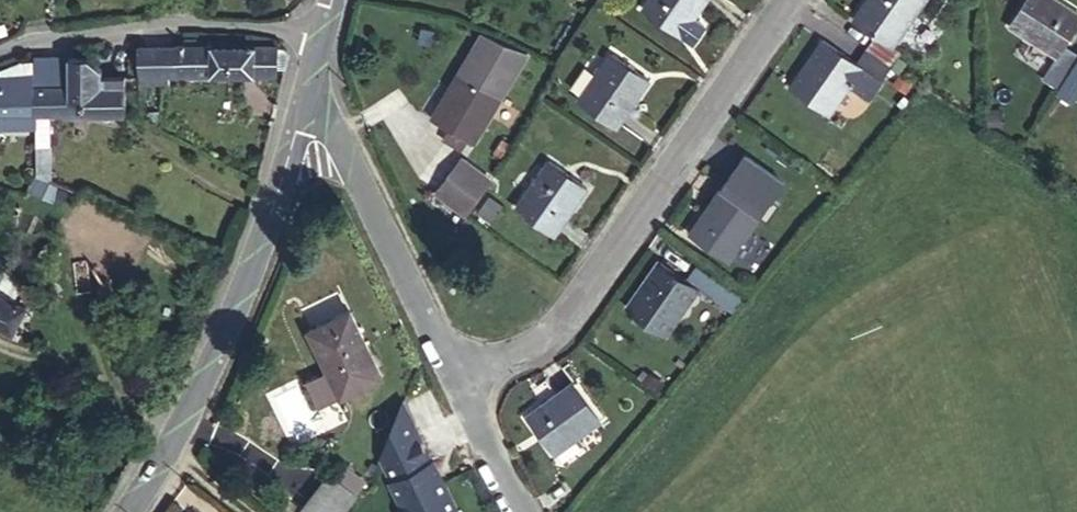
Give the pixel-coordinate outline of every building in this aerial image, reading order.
[(706,0),(648,0),(643,7),(693,42),(705,25),(694,17),(694,16),(706,0)] [(891,67),(901,52),(893,46),(925,0),(867,0),(853,20),(875,35),(866,49),(891,67)] [(1076,59),(1076,52),(1065,45),(1076,26),(1076,12),(1059,0),(1026,0),(1010,26),(1056,55),(1042,77),(1059,87),(1076,59)] [(139,47),(142,81),(168,80),(168,73),(278,73),(278,67),(278,45),(196,46),(196,39),(185,39),(186,46),(139,47)] [(870,99),(891,67),(866,49),(856,63),(823,39),(790,87),(829,114),(849,84),(870,99)] [(288,50),(286,48),(282,46),(278,45),(278,67),(286,67),(289,57),(289,54),(288,50)] [(476,45),(461,72),(473,79),(488,53),(476,45)] [(461,72),(433,118),(474,142),(501,97),(509,83),(519,89),(527,76),(488,53),(473,79),(461,72)] [(617,126),(650,80),(611,53),(579,99),(617,126)] [(35,74),(35,112),(37,112),(49,112),(125,112),(125,76),(102,76),(102,68),(89,56),(34,57),(35,74)] [(1057,92),(1074,102),(1076,97),(1076,61),(1057,92)] [(35,112),(35,74),(0,76),(0,112),(35,112)] [(35,121),(35,112),(0,112),(0,121),(35,121)] [(37,112),(37,145),(50,145),(49,112),(37,112)] [(37,145),(37,155),(50,155),(50,145),(37,145)] [(37,155),(37,166),(50,166),(50,155),(37,155)] [(434,193),(465,220),(498,184),(468,156),(434,193)] [(555,233),(587,187),(549,160),(516,206),(555,233)] [(37,175),(50,180),(50,166),(37,166),(37,175)] [(728,259),(761,213),(722,185),(689,232),(728,259)] [(696,264),(686,278),(660,261),(628,307),(666,334),(698,287),(714,298),(725,284),(696,264)] [(449,286),(452,292),(462,287),(454,269),(445,273),(451,285),(449,286)] [(13,331),(26,306),(0,293),(0,324),(13,331)] [(328,369),(314,376),(327,403),(341,397),(383,376),(350,310),(309,331),(328,369)] [(327,403),(314,376),(307,379),(320,407),(327,403)] [(554,453),(601,419),(574,381),(526,415),(554,453)] [(381,451),(394,478),(392,479),(405,504),(399,511),(400,511),(459,511),(442,477),(438,480),(435,473),(437,466),(433,459),(431,460),(402,400),(381,451)] [(303,508),(307,511),(342,511),(356,495),(329,474),(303,508)]
